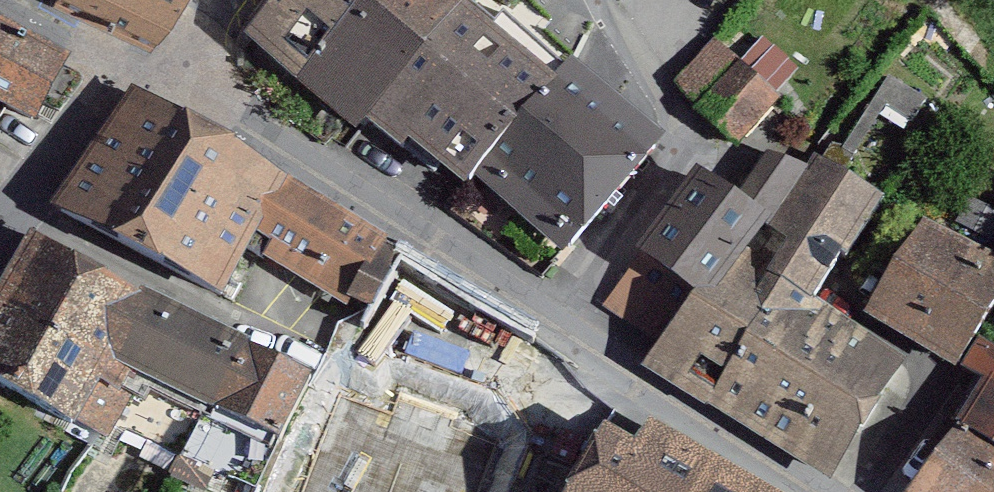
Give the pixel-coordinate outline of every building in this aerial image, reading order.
[(54,22),(154,67),(203,0),(61,0),(54,22)] [(464,22),(482,0),(281,0),(239,51),(359,149),(368,139),(464,22)] [(554,103),(562,99),(464,22),(368,139),(465,215),(478,198),(554,103)] [(38,150),(79,76),(0,32),(0,129),(38,150)] [(674,93),(678,97),(698,117),(743,68),(716,46),(674,93)] [(788,109),(743,68),(698,117),(743,158),(788,109)] [(562,99),(554,103),(478,198),(562,271),(665,154),(580,79),(562,99)] [(246,271),(289,197),(127,102),(56,224),(218,318),(246,271)] [(822,491),(834,491),(913,377),(816,311),(884,212),(809,160),(794,182),(766,223),(700,318),(672,359),(658,380),(822,491)] [(766,223),(794,182),(768,165),(741,206),(766,223)] [(700,318),(766,223),(741,206),(699,177),(632,271),(700,318)] [(348,328),(388,257),(289,197),(246,271),(348,328)] [(982,349),(993,328),(993,265),(927,226),(871,324),(965,378),(982,349)] [(148,310),(33,247),(0,307),(0,399),(106,457),(139,395),(110,379),(148,310)] [(503,490),(561,361),(388,257),(348,328),(312,391),(276,461),(350,491),(351,491),(503,491),(503,490)] [(700,318),(632,271),(604,313),(672,359),(700,318)] [(276,461),(312,391),(148,310),(110,379),(139,395),(206,428),(276,461)] [(987,392),(993,379),(993,356),(982,349),(965,378),(987,392)] [(959,438),(993,458),(993,379),(987,392),(959,438)] [(206,428),(182,472),(219,491),(260,491),(276,461),(206,428)] [(611,445),(582,491),(745,491),(649,436),(636,460),(611,445)] [(959,438),(925,491),(993,491),(993,458),(959,438)]
